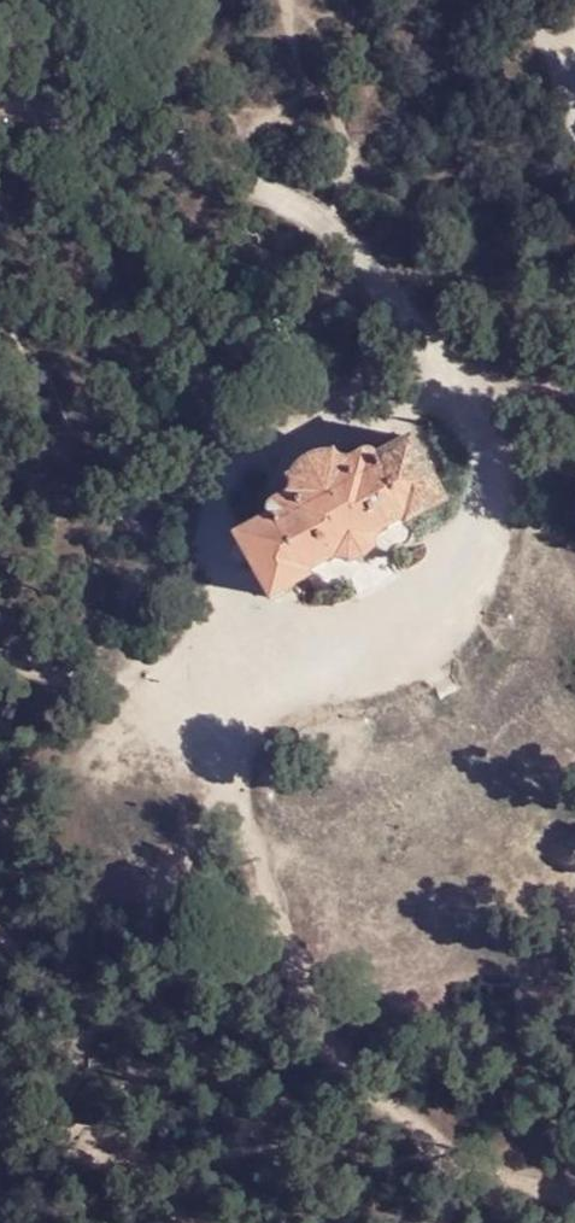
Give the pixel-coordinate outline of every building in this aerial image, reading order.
[(233,529),(265,590),(306,570),(302,563),(326,554),(328,558),(339,555),(343,558),(347,560),(359,555),(365,560),(373,557),(372,548),(378,546),(378,533),(387,529),(383,520),(403,512),(405,516),(445,496),(413,433),(377,451),(370,446),(351,453),(342,449),(338,441),(328,443),(307,448),(291,464),(283,468),(287,476),(286,481),(285,487),(267,497),(265,504),(267,512),(233,529)]
